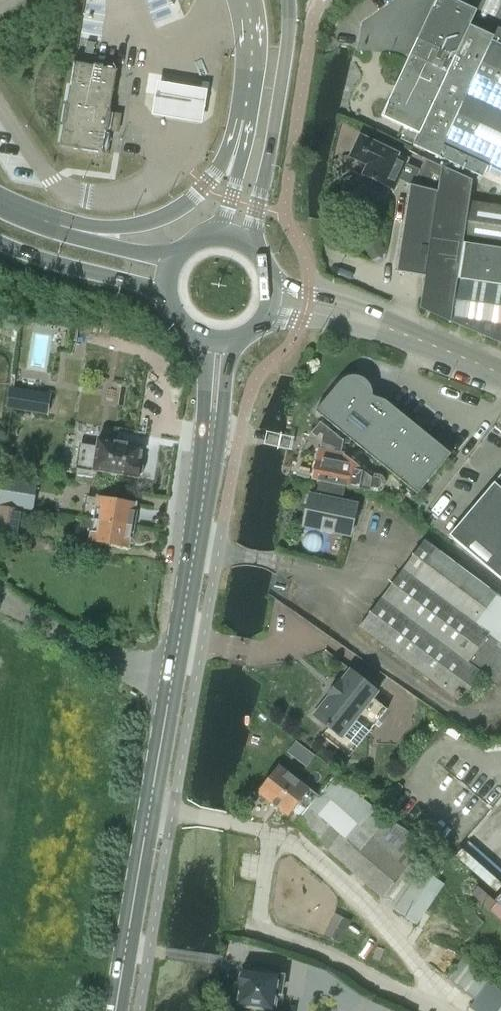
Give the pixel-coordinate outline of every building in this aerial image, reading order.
[(98,52),(107,0),(87,0),(79,49),(98,52)] [(491,42),(494,37),(470,25),(476,11),(453,0),(435,0),(380,117),(418,135),(413,146),(483,178),(487,169),(500,175),(500,46),(491,42)] [(107,152),(121,67),(78,60),(64,145),(107,152)] [(156,82),(152,115),(202,122),(208,89),(156,82)] [(359,134),(348,158),(365,166),(360,176),(392,190),(397,179),(410,185),(396,272),(431,277),(433,287),(433,288),(432,288),(431,288),(431,289),(430,289),(430,290),(429,290),(429,291),(428,291),(428,292),(428,293),(427,293),(427,294),(427,295),(427,296),(426,296),(426,297),(426,298),(426,299),(426,300),(426,301),(426,302),(427,303),(427,304),(427,305),(428,305),(428,306),(428,307),(429,307),(429,308),(430,308),(430,309),(431,309),(431,310),(432,310),(433,310),(433,311),(449,318),(448,322),(450,323),(451,321),(450,320),(460,261),(469,204),(473,182),(424,159),(419,169),(407,164),(410,158),(407,157),(406,158),(400,155),(401,153),(359,134)] [(451,321),(500,342),(500,209),(469,204),(460,261),(451,321)] [(417,496),(452,454),(391,402),(374,401),(374,396),(374,392),(372,387),(367,382),(362,380),(357,378),(349,378),(344,382),(318,412),(417,496)] [(50,393),(11,387),(7,409),(47,415),(50,393)] [(143,461),(145,445),(100,438),(99,446),(84,444),(80,467),(142,477),(144,461),(143,461)] [(27,457),(11,454),(9,465),(26,467),(27,457)] [(342,485),(367,490),(370,477),(342,455),(341,459),(318,455),(314,479),(342,485)] [(75,483),(99,486),(101,472),(77,469),(75,483)] [(342,485),(314,479),(314,480),(317,480),(315,496),(312,495),(310,507),(306,506),(304,515),(309,516),(308,521),(347,529),(352,502),(340,500),(343,486),(367,490),(342,485)] [(454,534),(500,574),(500,479),(454,534)] [(1,488),(0,497),(0,504),(10,505),(12,489),(1,488)] [(95,518),(137,525),(139,510),(136,509),(137,502),(99,496),(95,518)] [(22,511),(0,507),(0,535),(17,538),(22,511)] [(137,525),(95,518),(92,540),(131,546),(132,539),(134,539),(137,525)] [(478,674),(500,644),(473,624),(495,595),(423,541),(358,627),(459,703),(480,676),(478,674)] [(332,696),(316,716),(330,727),(324,736),(351,758),(390,710),(375,698),(380,692),(353,670),(343,683),(341,681),(330,695),(332,696)] [(295,742),(289,751),(306,765),(313,756),(295,742)] [(295,823),(382,900),(381,901),(416,925),(442,884),(422,870),(424,868),(418,864),(417,865),(414,863),(415,861),(411,858),(424,842),(386,818),(333,777),(316,798),(278,767),(257,792),(287,817),(301,801),(308,807),(295,823)] [(491,907),(500,915),(500,896),(491,907)] [(471,1008),(474,1010),(500,1010),(500,994),(488,984),(487,986),(480,980),(486,973),(462,956),(448,979),(476,1001),(471,1008)] [(278,996),(281,977),(241,971),(236,1006),(271,1010),(273,996),(278,996)]
